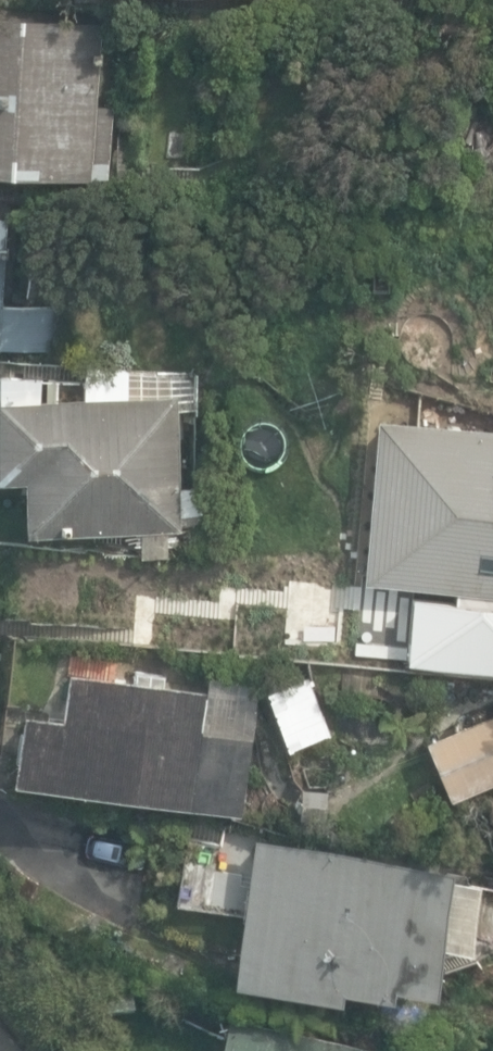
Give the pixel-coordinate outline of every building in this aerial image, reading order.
[(110,176),(114,106),(99,104),(104,21),(0,14),(0,168),(110,176)] [(55,348),(57,306),(2,304),(6,219),(0,218),(0,346),(55,348)] [(134,550),(207,549),(206,480),(176,480),(173,385),(0,390),(0,472),(17,471),(19,528),(133,525),(134,550)] [(492,592),(492,429),(379,419),(364,580),(492,592)] [(492,657),(492,616),(433,613),(430,653),(492,657)] [(13,773),(240,809),(252,735),(201,727),(207,690),(69,668),(62,714),(23,708),(13,773)] [(268,691),(289,747),(330,731),(309,675),(268,691)] [(450,798),(492,780),(492,711),(426,740),(450,798)] [(329,790),(300,787),(297,819),(326,822),(329,790)] [(451,870),(255,839),(232,983),(339,1000),(340,991),(388,999),(389,989),(431,996),(451,870)] [(100,986),(104,1019),(137,1015),(133,982),(100,986)] [(230,1030),(226,1050),(334,1050),(230,1030)]
